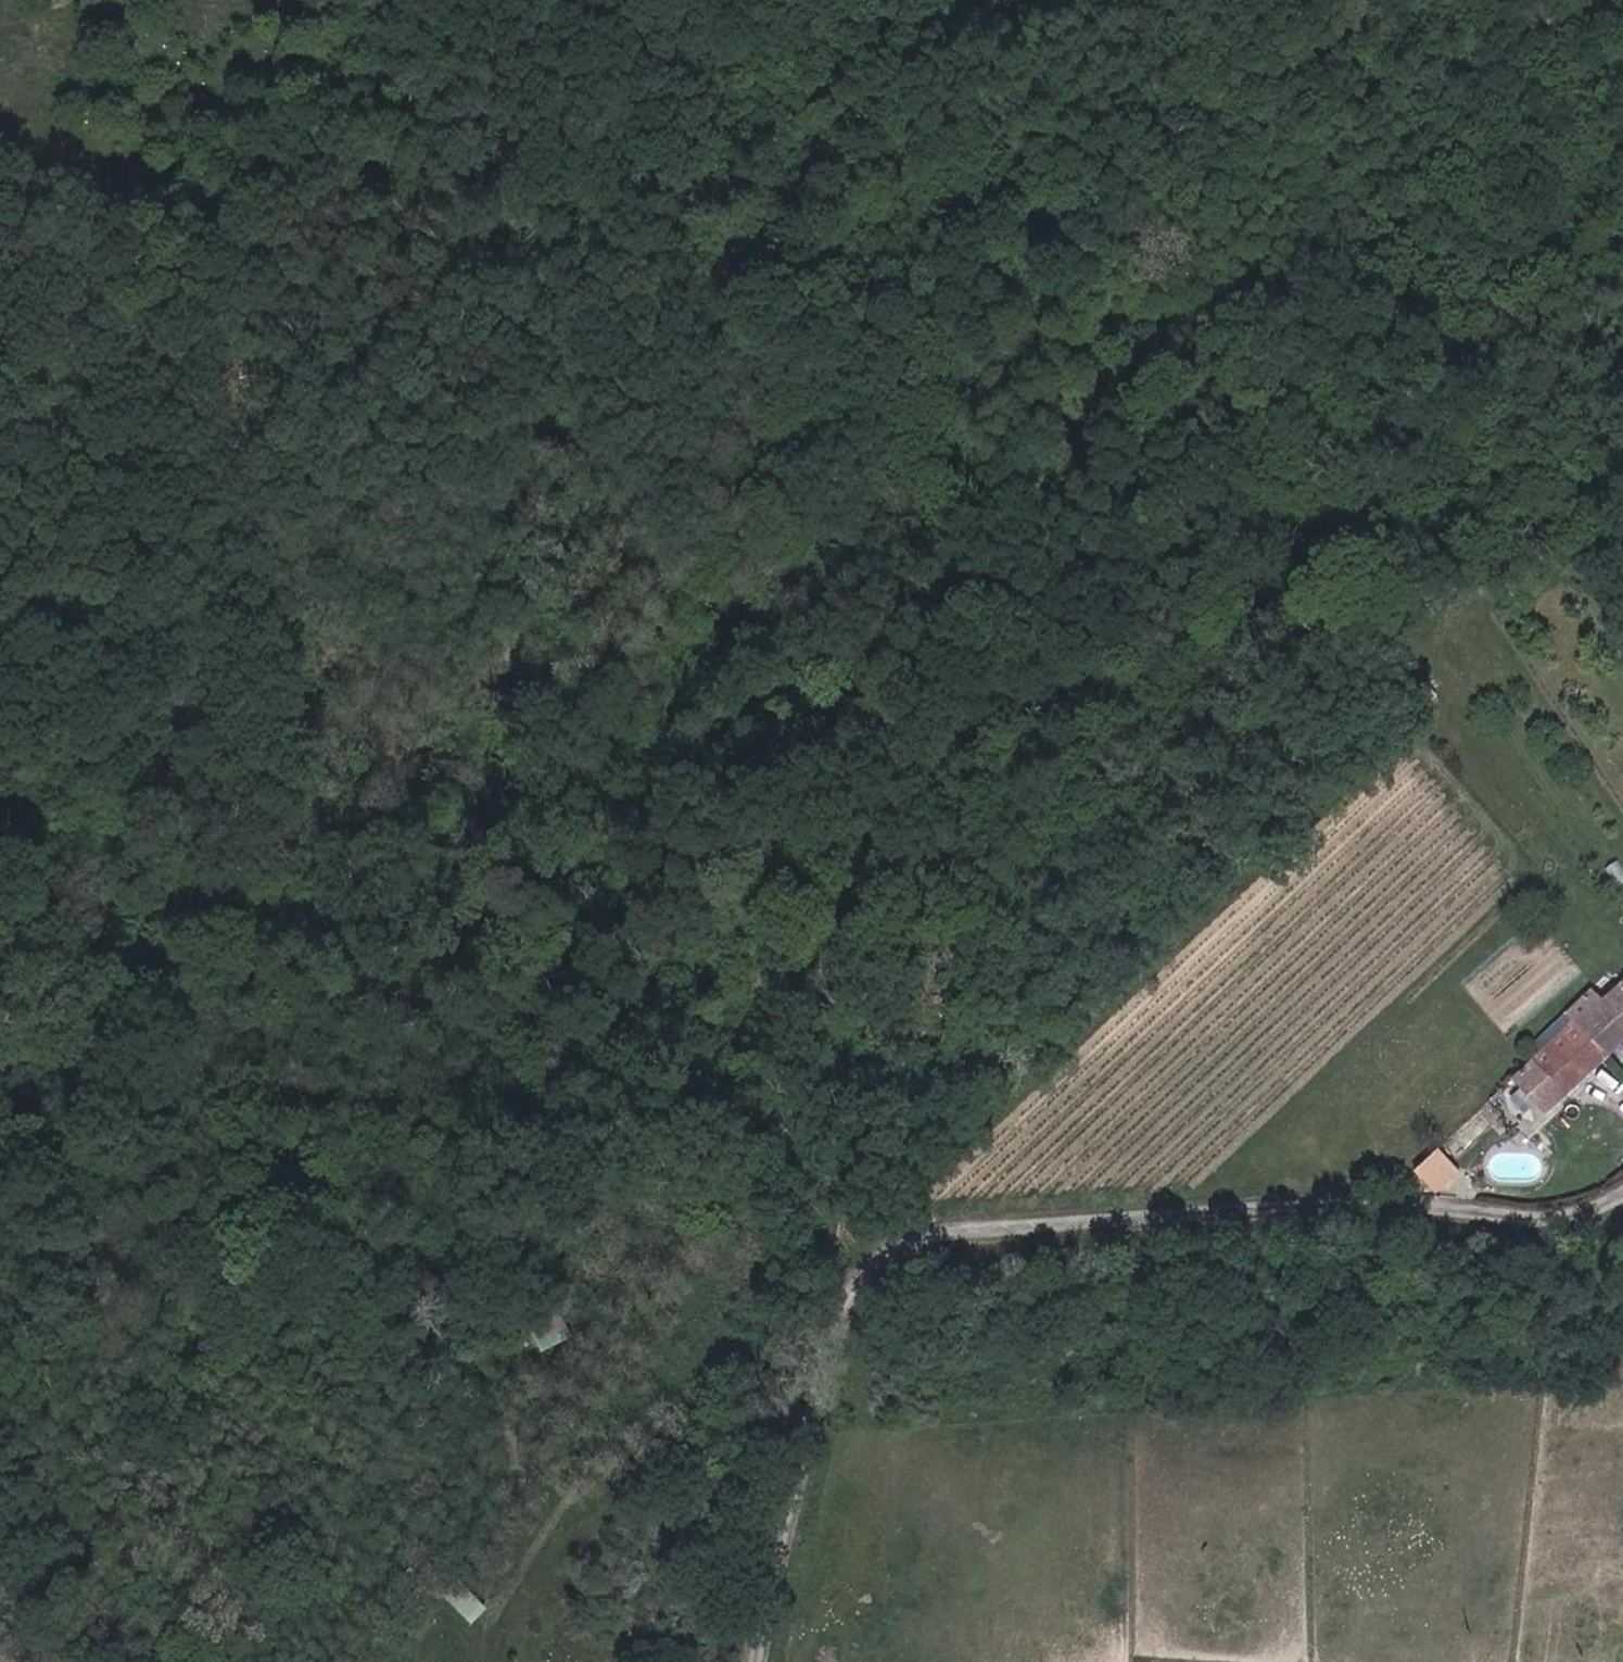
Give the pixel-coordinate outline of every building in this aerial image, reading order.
[(1610,997),(1599,985),(1570,1010),(1578,1019),(1517,1073),(1551,1112),(1622,1049),(1622,985),(1610,997)] [(1431,1189),(1453,1169),(1437,1153),(1416,1173),(1431,1189)]
